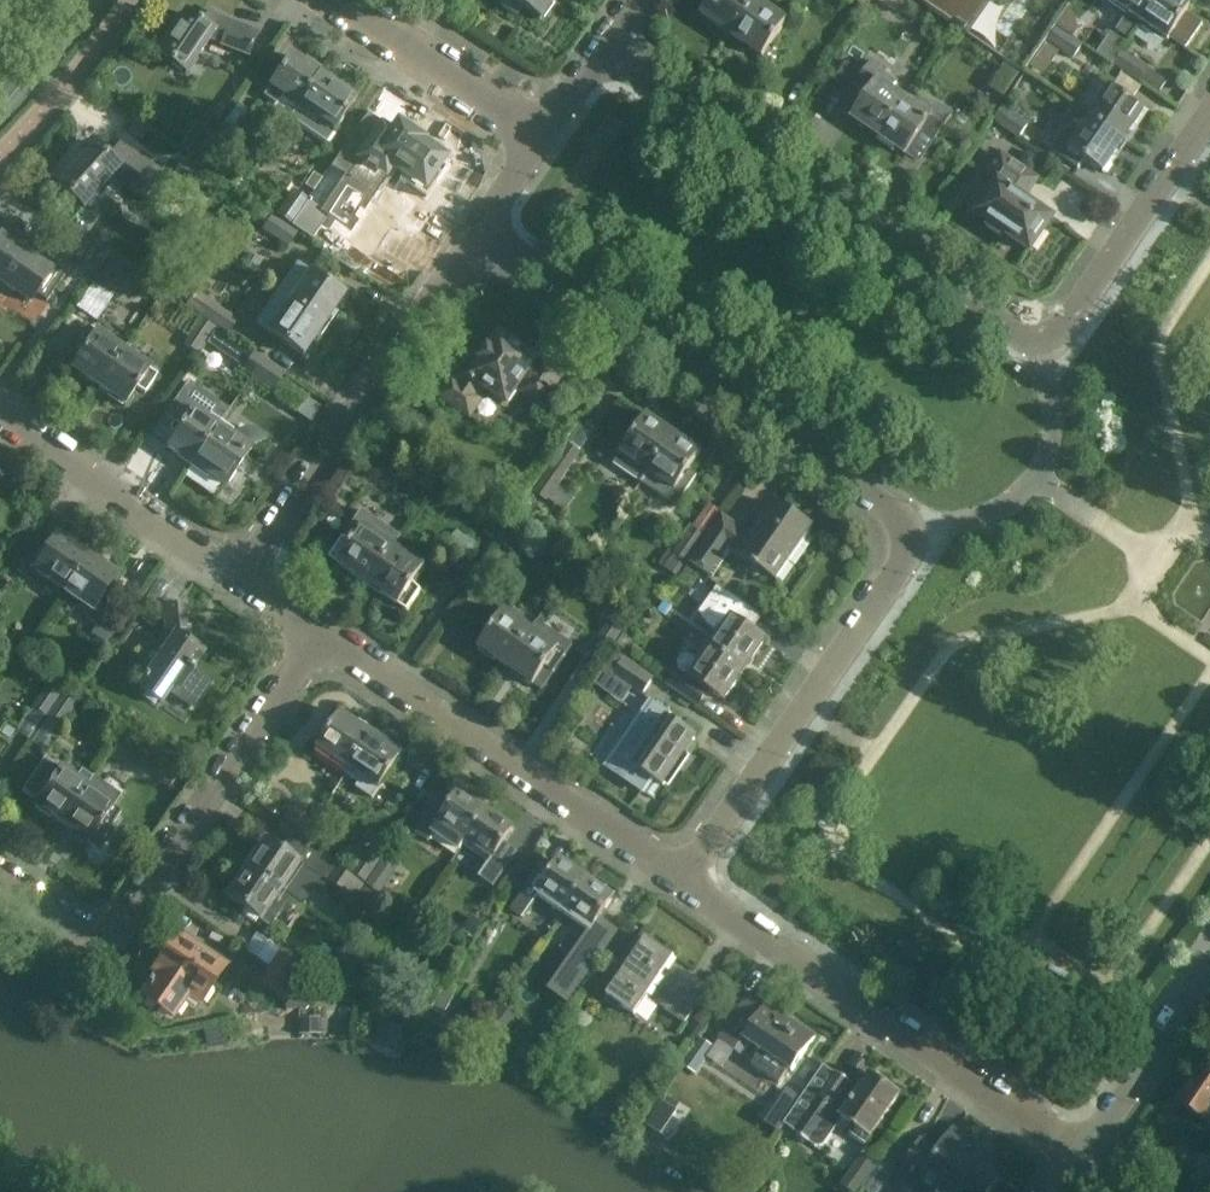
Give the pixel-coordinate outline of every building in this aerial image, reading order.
[(500,6),(517,17),(522,9),(540,21),(554,0),(504,0),(500,6)] [(757,1),(756,0),(713,0),(702,16),(733,37),(757,1)] [(968,36),(981,45),(1012,0),(917,0),(968,36)] [(1116,1),(1115,3),(1129,12),(1117,31),(1130,41),(1140,27),(1157,0),(1115,0),(1116,1)] [(1189,0),(1157,0),(1140,27),(1166,45),(1170,39),(1186,50),(1203,25),(1187,14),(1194,4),(1189,0)] [(757,1),(733,37),(764,58),(788,22),(757,1)] [(1056,26),(1057,27),(1074,39),(1079,32),(1076,14),(1068,9),(1056,26)] [(256,35),(242,29),(219,20),(209,13),(199,26),(185,16),(157,57),(183,75),(207,40),(246,57),(256,35)] [(1084,45),(1074,39),(1057,27),(1049,40),(1075,59),(1084,45)] [(1123,50),(1114,63),(1140,81),(1149,68),(1123,50)] [(287,122),(319,77),(317,76),(318,74),(305,65),(304,66),(290,58),(264,96),(277,105),(272,112),(287,122)] [(879,138),(905,100),(892,92),(897,84),(885,76),(888,72),(873,62),(856,88),(869,97),(853,120),(879,138)] [(288,123),(282,131),(292,138),(299,127),(325,145),(354,101),(319,77),(287,122),(288,123)] [(1090,119),(1124,142),(1145,111),(1111,88),(1090,119)] [(905,100),(879,138),(905,156),(922,132),(935,142),(953,115),(938,106),(936,110),(923,102),(918,109),(905,100)] [(1027,122),(1003,106),(1001,105),(992,118),(1019,135),(1027,122)] [(1069,129),(1053,152),(1078,169),(1084,160),(1103,172),(1124,142),(1090,119),(1079,135),(1069,129)] [(199,121),(179,149),(196,161),(216,133),(199,121)] [(360,163),(346,183),(372,200),(385,180),(392,170),(400,175),(396,182),(426,202),(441,180),(434,175),(444,161),(420,145),(421,144),(403,132),(403,131),(400,129),(397,127),(391,136),(381,130),(360,163)] [(215,137),(198,162),(213,172),(230,148),(215,137)] [(65,194),(65,195),(72,202),(73,201),(84,210),(115,175),(122,179),(119,183),(144,200),(162,174),(120,146),(110,160),(92,144),(55,185),(65,194)] [(1027,152),(1020,163),(1033,172),(1041,161),(1027,152)] [(210,173),(190,158),(187,163),(184,161),(173,177),(198,195),(209,180),(207,178),(210,173)] [(1033,183),(1031,182),(1001,162),(990,177),(1000,183),(978,216),(991,225),(988,229),(1002,238),(1004,234),(1033,253),(1055,220),(1023,199),(1033,183)] [(216,175),(239,192),(246,182),(222,165),(216,175)] [(327,179),(309,205),(325,216),(343,190),(327,179)] [(277,218),(291,227),(308,202),(294,193),(277,218)] [(298,234),(272,215),(263,209),(256,220),(265,227),(262,230),(289,248),(298,234)] [(73,232),(60,250),(96,275),(108,257),(73,232)] [(0,242),(0,282),(30,303),(36,295),(48,303),(71,270),(20,235),(11,247),(1,240),(0,242)] [(109,258),(92,283),(107,294),(125,268),(109,258)] [(275,294),(322,326),(344,296),(296,263),(275,294)] [(196,293),(187,306),(229,334),(238,321),(196,293)] [(322,326),(275,294),(254,323),(302,356),(322,326)] [(202,320),(184,346),(198,356),(216,330),(202,320)] [(98,389),(123,352),(96,334),(94,336),(87,330),(75,347),(83,353),(71,370),(98,389)] [(479,398),(485,390),(508,406),(519,390),(523,392),(522,394),(542,408),(563,377),(543,363),(542,365),(538,362),(539,360),(501,335),(471,379),(467,377),(461,385),(453,380),(440,398),(471,419),(483,401),(479,398)] [(123,352),(98,389),(125,407),(138,389),(145,395),(156,378),(149,373),(150,370),(123,352)] [(253,377),(264,360),(256,355),(245,371),(253,377)] [(264,360),(253,377),(274,391),(285,375),(264,360)] [(299,413),(298,415),(311,424),(323,406),(310,397),(299,413)] [(193,465),(218,428),(193,412),(189,418),(181,413),(170,428),(178,434),(168,448),(193,465)] [(642,484),(675,436),(648,417),(635,435),(627,430),(616,446),(623,451),(614,465),(642,484)] [(218,428),(193,465),(227,488),(252,451),(218,428)] [(675,436),(642,484),(677,507),(697,477),(690,472),(702,454),(675,436)] [(582,453),(569,444),(545,480),(558,489),(582,453)] [(722,515),(689,565),(713,580),(732,552),(760,571),(761,570),(778,581),(780,579),(779,579),(791,562),(786,559),(808,527),(813,530),(814,529),(777,505),(755,538),(741,528),(742,528),(722,515)] [(367,585),(369,586),(395,548),(394,547),(401,538),(362,511),(330,559),(337,564),(358,578),(361,574),(370,580),(367,585)] [(693,528),(675,554),(668,550),(659,565),(665,569),(662,574),(671,579),(675,574),(680,577),(688,563),(706,538),(693,528)] [(37,573),(66,592),(89,558),(60,538),(45,559),(35,552),(20,573),(32,580),(37,573)] [(424,569),(425,569),(395,548),(369,586),(399,607),(399,606),(407,612),(421,592),(413,585),(424,569)] [(89,558),(66,592),(92,610),(85,620),(96,628),(92,635),(108,646),(128,616),(103,599),(118,578),(89,558)] [(721,636),(712,649),(745,672),(765,642),(748,630),(759,615),(763,617),(763,616),(705,576),(704,577),(719,587),(697,619),(721,636)] [(146,694),(144,698),(154,706),(157,702),(161,704),(168,694),(194,712),(213,683),(193,669),(203,655),(190,646),(185,608),(164,611),(168,641),(172,643),(139,690),(146,694)] [(507,668),(532,631),(505,613),(503,616),(496,610),(484,627),(492,632),(480,650),(507,668)] [(532,631),(507,668),(541,692),(572,647),(538,623),(532,631)] [(610,623),(603,633),(592,649),(604,658),(623,632),(610,623)] [(602,670),(614,677),(642,696),(653,679),(626,660),(631,653),(619,645),(602,670)] [(698,706),(709,690),(724,701),(745,672),(712,649),(702,664),(690,656),(682,657),(678,662),(680,670),(669,686),(698,706)] [(60,696),(47,687),(18,730),(31,739),(45,718),(46,718),(61,696),(60,696)] [(75,706),(62,697),(61,696),(46,718),(48,720),(34,741),(45,748),(75,706)] [(612,725),(591,756),(609,769),(643,793),(654,800),(663,787),(675,770),(679,773),(695,748),(692,746),(696,740),(682,729),(685,725),(654,703),(643,720),(630,738),(612,725)] [(350,769),(372,736),(342,715),(320,748),(350,769)] [(350,769),(347,773),(361,783),(357,788),(374,799),(402,756),(382,743),(383,741),(380,737),(374,733),(372,736),(350,769)] [(44,762),(23,793),(38,803),(35,806),(61,824),(87,788),(92,779),(81,772),(76,780),(60,770),(59,772),(44,762)] [(87,788),(61,824),(89,843),(90,842),(101,850),(113,832),(109,830),(121,814),(113,808),(114,806),(87,788)] [(460,852),(464,846),(487,813),(460,795),(451,809),(440,801),(417,835),(429,843),(435,835),(460,852)] [(314,830),(289,812),(279,825),(305,844),(314,830)] [(487,813),(464,846),(489,864),(479,878),(493,887),(515,853),(504,845),(514,832),(487,813)] [(247,870),(281,893),(284,896),(303,870),(265,843),(258,853),(248,867),(249,867),(247,870)] [(367,849),(349,875),(362,884),(380,858),(367,849)] [(394,870),(382,862),(365,886),(377,894),(394,870)] [(564,915),(587,881),(560,863),(551,875),(540,868),(519,898),(511,911),(523,920),(539,897),(564,915)] [(363,887),(336,869),(327,882),(353,901),(363,887)] [(289,899),(284,896),(281,893),(247,870),(227,899),(245,911),(242,916),(255,925),(258,920),(269,927),(289,899)] [(589,932),(557,979),(558,980),(575,992),(616,933),(609,928),(598,920),(599,919),(605,910),(613,898),(587,881),(564,915),(588,932),(589,932)] [(396,911),(365,889),(356,902),(387,924),(396,911)] [(472,918),(462,931),(474,939),(483,926),(472,918)] [(446,920),(438,931),(449,939),(457,928),(446,920)] [(247,953),(270,968),(274,971),(300,989),(310,975),(280,955),(283,950),(260,934),(247,953)] [(142,997),(156,1007),(172,1017),(186,997),(200,1006),(225,967),(178,935),(154,971),(158,974),(142,997)] [(635,1017),(650,994),(667,1006),(665,1010),(686,1024),(710,989),(689,975),(686,979),(669,967),(674,959),(647,939),(640,949),(634,945),(620,966),(626,970),(607,997),(635,1017)] [(274,971),(270,968),(269,968),(260,980),(261,981),(259,983),(291,1004),(300,989),(274,971)] [(746,1004),(720,1041),(739,1055),(748,1042),(762,1051),(751,1067),(779,1086),(790,1071),(792,1073),(815,1038),(766,1005),(760,1013),(746,1004)] [(1188,1113),(1206,1125),(1209,1119),(1209,1083),(1207,1081),(1209,1076),(1209,1050),(1189,1081),(1193,1083),(1178,1106),(1188,1113)] [(842,1120),(854,1128),(850,1133),(867,1144),(901,1095),(872,1075),(861,1092),(850,1084),(851,1083),(838,1074),(838,1075),(821,1100),(808,1091),(785,1125),(797,1133),(796,1135),(821,1152),(825,1146),(824,1146),(842,1120)] [(942,1187),(949,1191),(991,1191),(999,1181),(988,1173),(993,1167),(987,1162),(988,1160),(964,1143),(963,1145),(950,1136),(937,1155),(920,1144),(901,1172),(930,1191),(938,1191),(942,1187)] [(896,1142),(883,1160),(895,1168),(908,1151),(896,1142)]
